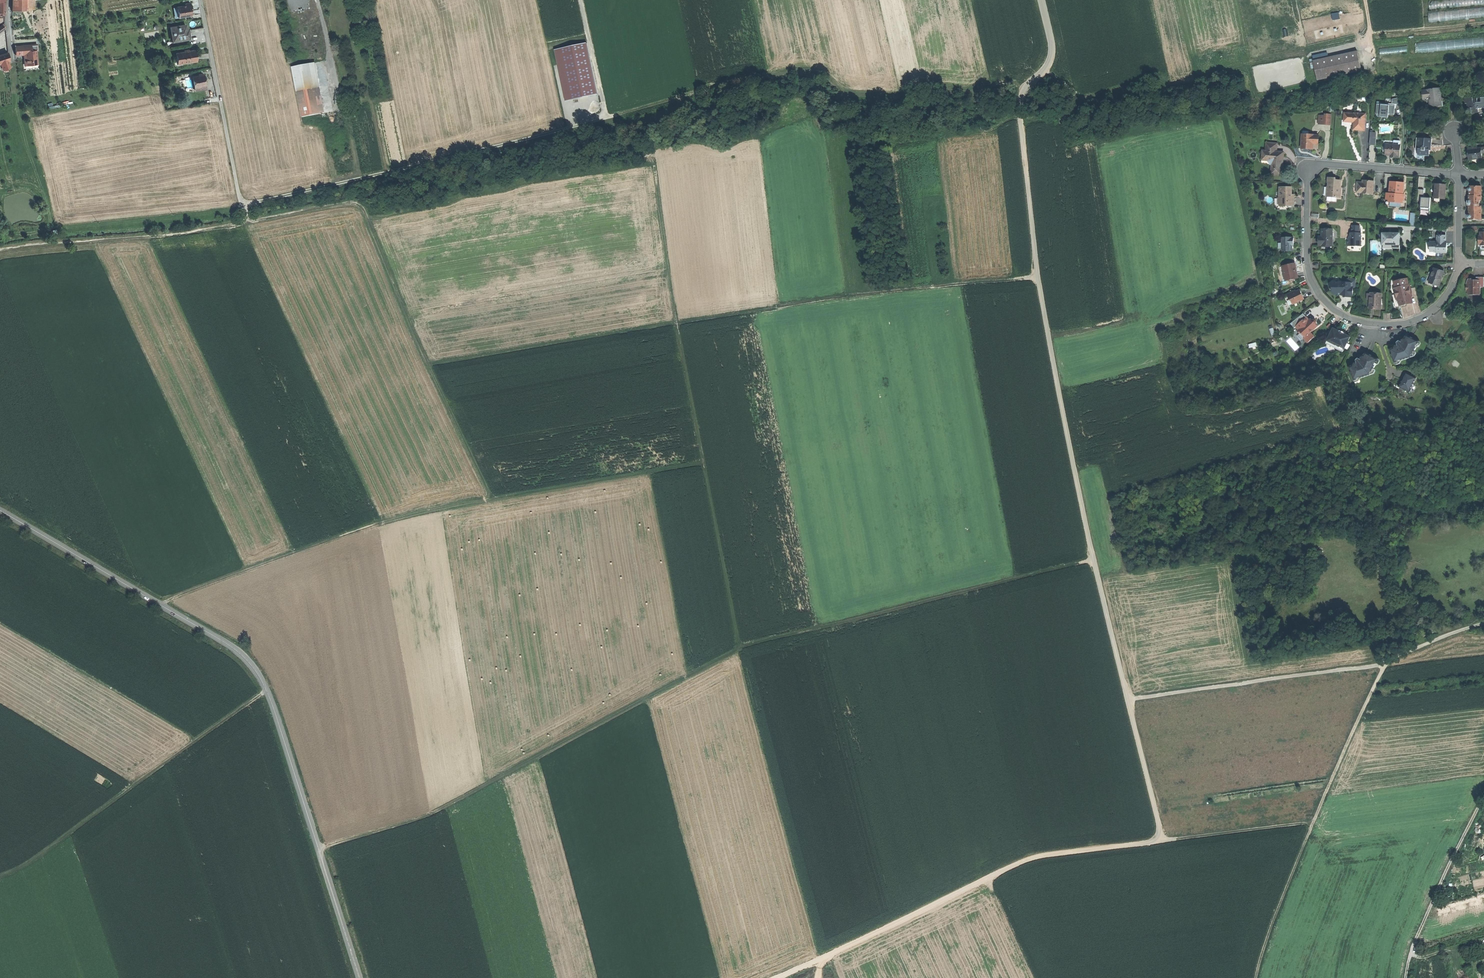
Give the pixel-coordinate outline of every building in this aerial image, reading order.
[(35,1),(35,0),(13,0),(12,11),(35,9),(35,1)] [(1430,9),(1450,7),(1450,2),(1453,2),(1453,0),(1439,0),(1429,1),(1430,9)] [(191,8),(190,3),(185,4),(185,6),(182,6),(176,7),(178,17),(191,15),(190,11),(191,10),(191,8)] [(1440,19),(1439,12),(1429,12),(1429,21),(1433,21),(1433,20),(1440,19)] [(187,25),(170,27),(172,39),(176,39),(176,40),(188,39),(187,33),(187,30),(187,25)] [(587,43),(555,50),(566,101),(598,94),(587,43)] [(37,45),(15,46),(15,51),(16,55),(26,54),(26,59),(24,59),(25,65),(32,65),(31,61),(37,61),(36,51),(37,50),(37,45)] [(1358,52),(1314,62),(1318,82),(1363,72),(1358,52)] [(0,56),(0,63),(2,63),(4,69),(9,67),(8,53),(2,55),(2,56),(0,56)] [(175,55),(176,61),(179,60),(180,65),(193,63),(192,58),(192,53),(175,55)] [(295,66),(305,117),(324,113),(314,63),(295,66)] [(193,88),(195,88),(204,86),(205,86),(204,81),(203,76),(201,76),(198,77),(191,78),(193,88)] [(1423,90),(1423,97),(1429,97),(1431,106),(1435,106),(1437,106),(1437,103),(1442,103),(1440,88),(1423,90)] [(1403,105),(1402,97),(1392,99),(1392,104),(1397,104),(1397,106),(1403,105)] [(1470,113),(1477,113),(1479,112),(1479,114),(1483,113),(1483,98),(1481,99),(1482,103),(1478,103),(1478,99),(1473,99),(1473,97),(1468,98),(1470,110),(1470,113)] [(1395,106),(1377,104),(1376,114),(1380,115),(1384,115),(1384,114),(1389,114),(1394,114),(1395,106)] [(1345,113),(1344,122),(1354,122),(1357,122),(1356,130),(1360,130),(1365,131),(1366,114),(1355,113),(1355,114),(1345,113)] [(1326,124),(1330,125),(1331,115),(1325,115),(1325,116),(1319,116),(1319,120),(1322,120),(1322,124),(1326,124)] [(1302,135),(1301,149),(1313,149),(1313,142),(1313,136),(1313,135),(1309,135),(1302,135)] [(1425,139),(1418,138),(1418,145),(1417,145),(1416,149),(1419,149),(1418,154),(1424,154),(1423,156),(1429,156),(1430,147),(1432,147),(1432,143),(1432,139),(1425,139)] [(1272,153),(1281,152),(1280,144),(1272,144),(1272,153)] [(1387,144),(1386,154),(1391,155),(1391,157),(1394,157),(1398,157),(1399,155),(1400,156),(1400,145),(1387,144)] [(1469,154),(1469,160),(1483,158),(1482,153),(1482,148),(1477,148),(1469,149),(1468,149),(1469,154)] [(1272,153),(1269,153),(1267,153),(1267,160),(1276,160),(1276,162),(1276,165),(1278,165),(1278,175),(1289,175),(1289,163),(1288,152),(1281,152),(1272,153)] [(1329,178),(1327,197),(1340,198),(1341,190),(1339,190),(1340,181),(1336,180),(1336,178),(1333,178),(1329,178)] [(1358,182),(1357,193),(1362,193),(1362,194),(1373,195),(1374,182),(1368,182),(1363,181),(1363,183),(1358,182)] [(1390,193),(1387,193),(1387,199),(1390,200),(1389,202),(1402,203),(1402,201),(1404,201),(1404,194),(1403,194),(1401,194),(1401,193),(1403,193),(1403,192),(1404,183),(1397,182),(1391,182),(1390,193)] [(1440,185),(1436,184),(1435,196),(1440,197),(1440,199),(1445,199),(1446,185),(1440,185)] [(1482,186),(1470,186),(1470,196),(1470,211),(1470,220),(1481,220),(1481,206),(1480,206),(1480,200),(1481,200),(1482,186)] [(1279,198),(1279,206),(1294,206),(1294,201),(1294,194),(1291,194),(1292,187),(1280,187),(1280,192),(1281,192),(1281,198),(1279,198)] [(1407,192),(1403,192),(1403,193),(1403,194),(1404,194),(1404,201),(1402,201),(1402,203),(1389,202),(1390,200),(1387,199),(1386,207),(1406,208),(1407,192)] [(1430,210),(1431,198),(1421,197),(1420,209),(1430,210)] [(1348,238),(1347,245),(1355,245),(1355,246),(1361,246),(1361,233),(1360,233),(1360,226),(1352,226),(1352,229),(1352,233),(1350,233),(1350,238),(1348,238)] [(1332,229),(1322,229),(1322,237),(1322,239),(1319,239),(1319,242),(1319,245),(1332,245),(1332,229)] [(1389,233),(1382,233),(1382,245),(1392,245),(1392,248),(1400,248),(1400,237),(1400,233),(1391,233),(1389,233)] [(1437,242),(1430,242),(1430,252),(1437,252),(1438,250),(1441,250),(1441,253),(1447,253),(1447,247),(1446,247),(1446,243),(1446,241),(1446,236),(1437,235),(1437,242)] [(1282,251),(1292,251),(1292,246),(1292,243),(1293,243),(1293,241),(1293,238),(1282,238),(1282,251)] [(1441,255),(1441,253),(1437,253),(1437,252),(1430,252),(1430,242),(1426,242),(1426,255),(1441,255)] [(1294,264),(1283,266),(1284,271),(1285,272),(1286,274),(1285,275),(1284,275),(1286,280),(1289,280),(1290,281),(1293,281),(1294,279),(1294,278),(1297,278),(1296,273),(1295,272),(1294,270),(1295,269),(1294,264)] [(1429,283),(1439,286),(1442,279),(1444,272),(1434,268),(1429,283)] [(1483,288),(1483,277),(1480,277),(1476,277),(1476,280),(1473,280),(1473,279),(1468,279),(1466,283),(1466,291),(1468,291),(1468,295),(1480,295),(1480,288),(1483,288)] [(1407,306),(1406,304),(1406,303),(1400,304),(1399,300),(1397,300),(1394,288),(1396,288),(1395,282),(1401,280),(1401,278),(1392,280),(1391,289),(1396,308),(1404,307),(1407,306)] [(1329,284),(1333,289),(1332,290),(1332,292),(1334,295),(1337,295),(1339,293),(1341,293),(1341,294),(1344,294),(1344,295),(1344,297),(1351,297),(1351,288),(1353,288),(1355,288),(1355,279),(1353,279),(1353,283),(1347,283),(1339,283),(1337,284),(1333,280),(1329,284)] [(1399,300),(1400,304),(1406,303),(1406,304),(1412,303),(1411,297),(1412,296),(1409,285),(1408,285),(1407,279),(1401,280),(1395,282),(1396,288),(1394,288),(1397,300),(1399,300)] [(1293,292),(1287,295),(1289,301),(1291,301),(1293,304),(1304,299),(1302,295),(1300,290),(1293,293),(1293,292)] [(1375,308),(1381,308),(1381,303),(1381,299),(1382,293),(1370,293),(1370,294),(1370,300),(1370,307),(1375,308)] [(1303,338),(1307,343),(1314,337),(1310,333),(1317,326),(1316,324),(1313,321),(1311,324),(1309,321),(1309,320),(1307,318),(1303,314),(1290,324),(1294,328),(1296,327),(1299,330),(1297,332),(1299,334),(1301,333),(1305,337),(1303,338)] [(1333,329),(1328,340),(1332,342),(1332,343),(1336,345),(1336,346),(1336,348),(1337,349),(1343,352),(1350,337),(1344,334),(1342,334),(1340,333),(1340,332),(1339,332),(1333,329)] [(1390,349),(1395,363),(1412,357),(1416,347),(1418,341),(1413,338),(1407,335),(1404,339),(1403,343),(1401,342),(1399,341),(1397,343),(1397,345),(1394,346),(1394,348),(1390,349)] [(1326,344),(1337,349),(1336,348),(1336,346),(1336,345),(1332,343),(1332,342),(1328,340),(1326,344)] [(1349,367),(1352,381),(1369,374),(1374,365),(1377,358),(1372,355),(1365,352),(1363,357),(1362,360),(1360,359),(1358,358),(1356,360),(1357,363),(1353,364),(1353,365),(1349,367)] [(1399,387),(1410,392),(1413,385),(1417,378),(1413,376),(1411,375),(1410,376),(1405,374),(1399,387)]
